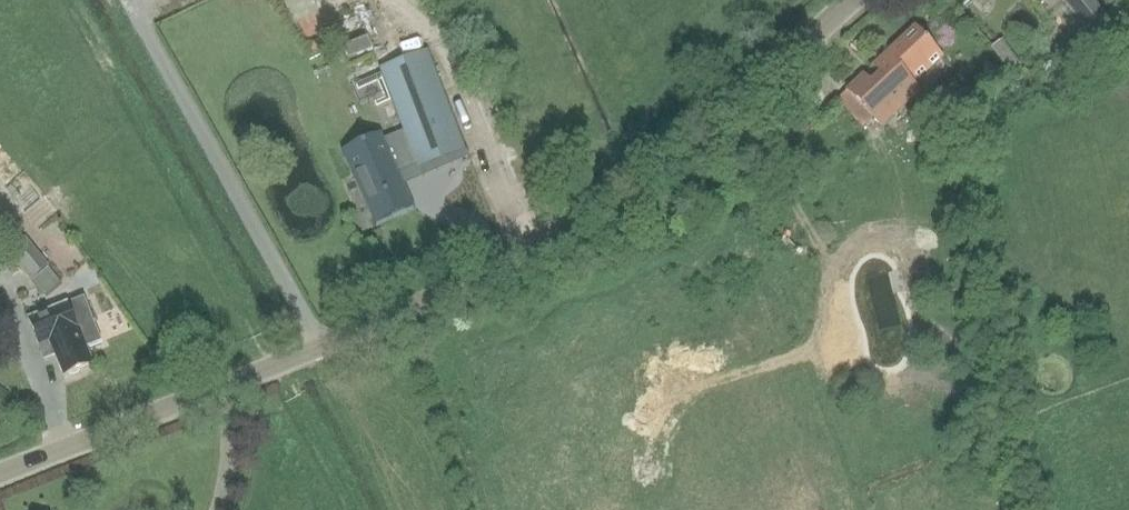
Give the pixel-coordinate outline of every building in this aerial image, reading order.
[(295,29),(322,20),(314,0),(285,0),(295,29)] [(1086,29),(1106,13),(1095,0),(1068,0),(1064,3),(1086,29)] [(334,22),(347,57),(373,47),(360,13),(334,22)] [(875,66),(880,72),(871,80),(863,72),(845,89),(847,91),(838,100),(863,126),(872,117),(882,127),(921,90),(915,83),(943,56),(916,27),(875,66)] [(419,168),(465,151),(431,60),(385,78),(419,168)] [(341,100),(372,90),(367,74),(336,84),(341,100)] [(412,206),(407,194),(390,156),(354,172),(376,222),(412,206)] [(11,222),(0,209),(0,232),(11,222)] [(62,276),(27,239),(9,255),(44,293),(62,276)] [(82,369),(94,364),(88,350),(103,344),(84,297),(69,303),(30,319),(40,345),(41,345),(47,358),(58,354),(66,375),(70,373),(73,374),(80,372),(82,369)]
